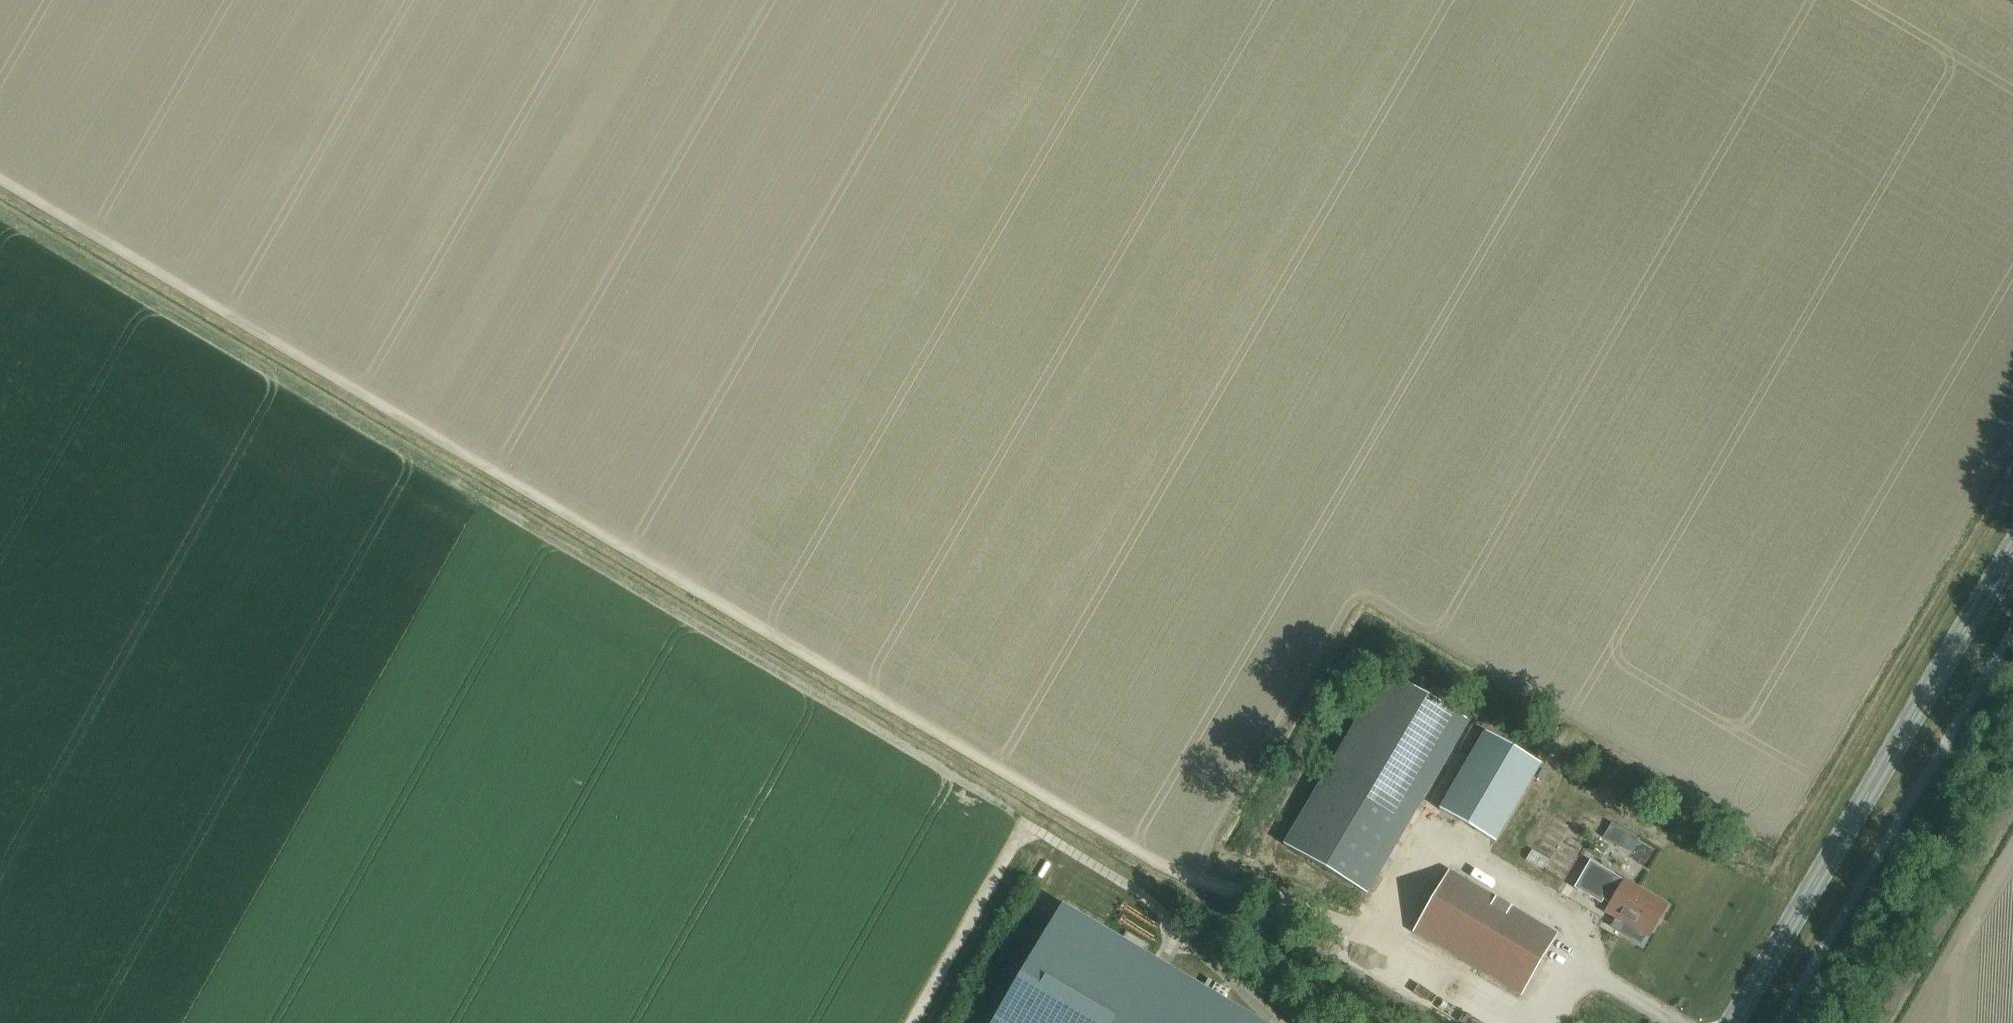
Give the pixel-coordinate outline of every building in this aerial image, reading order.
[(1386,672),(1283,844),(1366,894),(1469,721),(1386,672)] [(1495,842),(1541,764),(1485,731),(1441,809),(1495,842)] [(1648,937),(1666,905),(1590,860),(1574,888),(1601,904),(1603,900),(1610,904),(1606,912),(1648,937)] [(1520,995),(1557,934),(1449,871),(1413,932),(1520,995)] [(997,1022),(1253,1022),(1063,911),(997,1022)]
